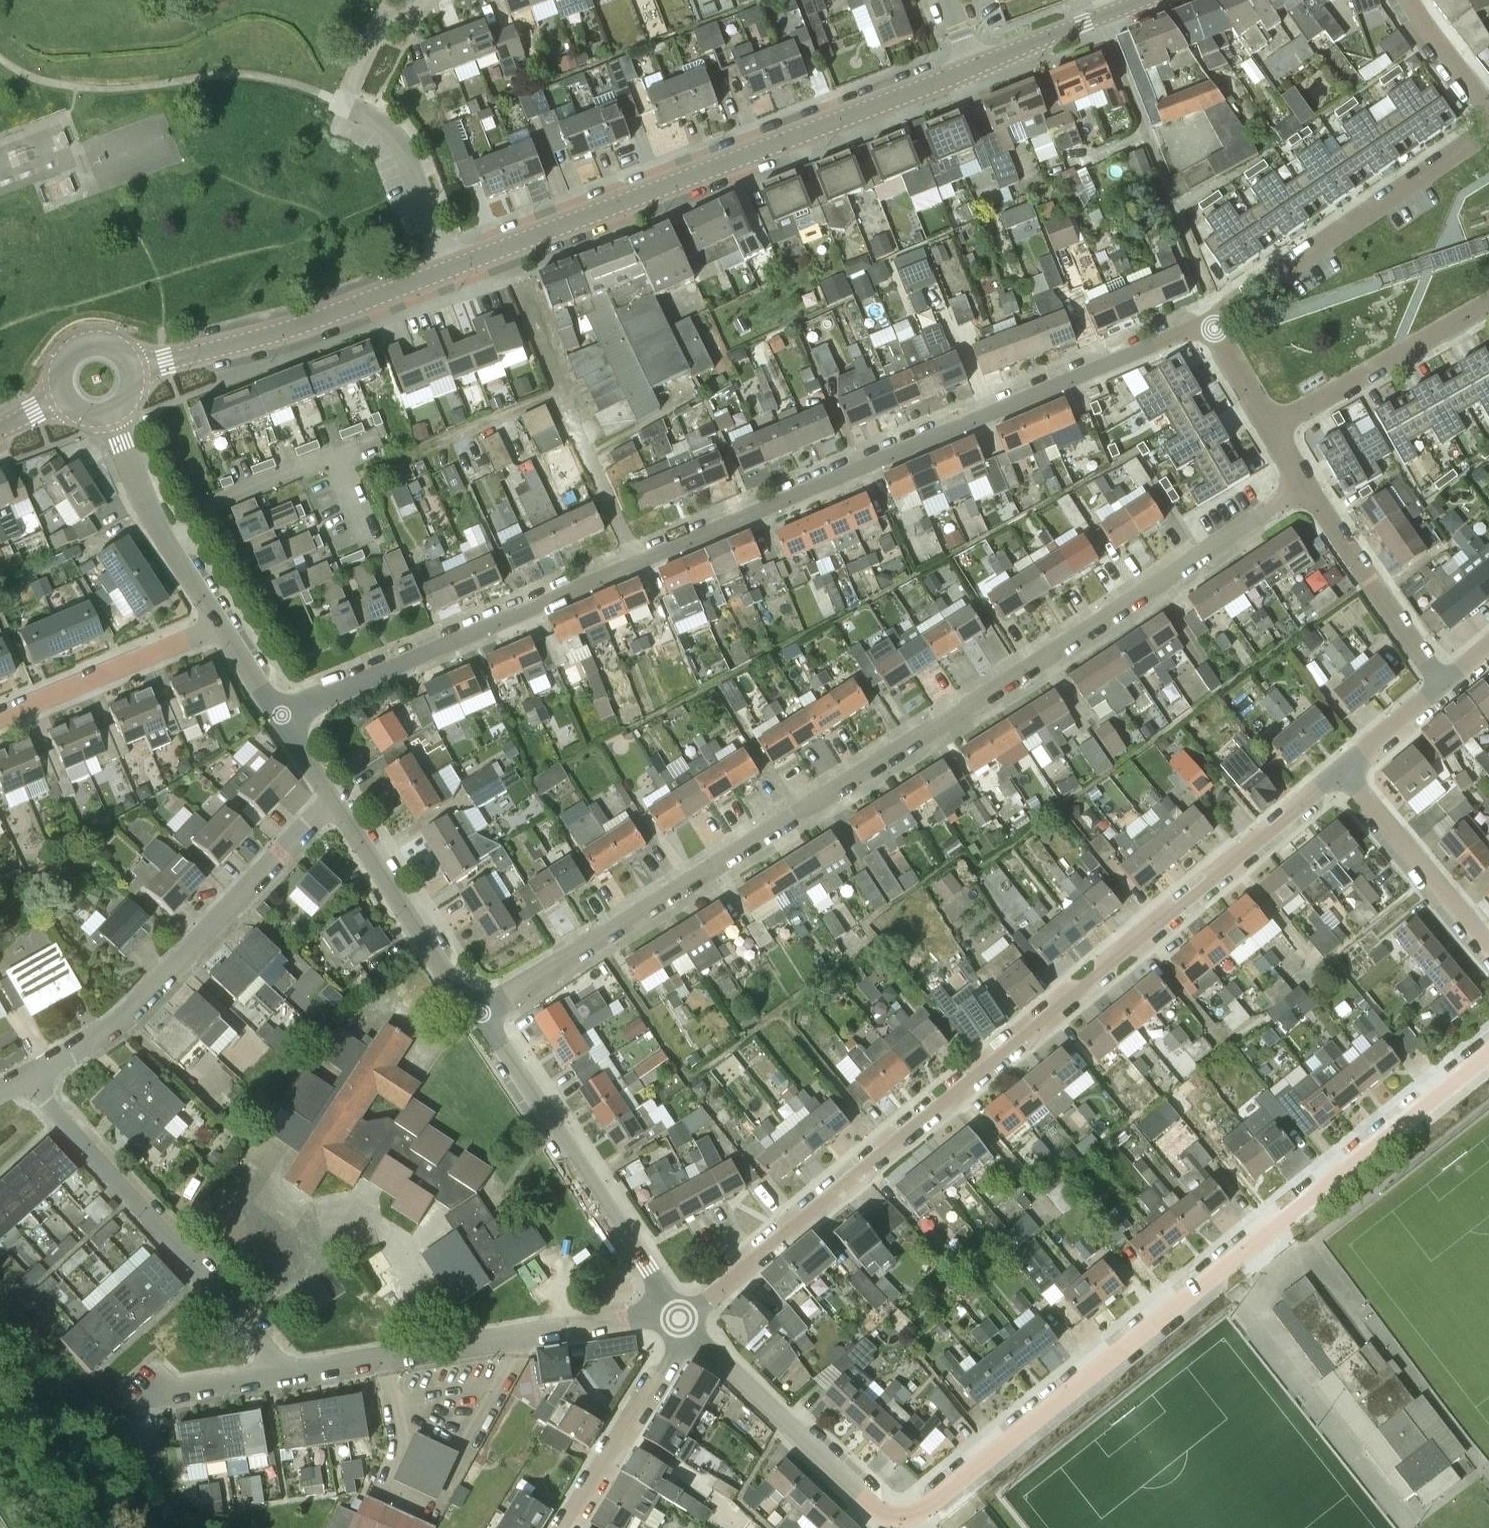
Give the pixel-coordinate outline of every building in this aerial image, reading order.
[(531,9),(528,0),(503,0),(510,17),(531,9)] [(553,1),(552,0),(528,0),(531,9),(553,1)] [(594,8),(591,0),(552,0),(553,1),(557,14),(578,6),(581,13),(594,8)] [(905,17),(899,0),(883,0),(866,7),(874,29),(905,17)] [(1285,9),(1279,0),(1213,0),(1211,1),(1234,32),(1233,32),(1249,57),(1267,44),(1267,43),(1271,40),(1267,34),(1280,24),(1275,17),(1285,9)] [(1304,3),(1301,0),(1279,0),(1285,9),(1289,14),(1304,3)] [(1365,14),(1381,8),(1379,0),(1351,0),(1356,17),(1365,14)] [(1488,40),(1488,37),(1475,14),(1476,14),(1468,0),(1431,0),(1472,53),(1488,40)] [(1476,14),(1486,7),(1482,0),(1468,0),(1476,14)] [(1212,41),(1219,51),(1229,47),(1224,36),(1233,32),(1234,32),(1211,1),(1193,8),(1205,44),(1212,41)] [(812,2),(803,5),(807,18),(817,14),(812,2)] [(715,4),(700,9),(704,19),(718,13),(715,4)] [(758,7),(739,14),(743,28),(763,21),(758,7)] [(1217,70),(1228,65),(1219,51),(1212,41),(1205,44),(1193,8),(1165,19),(1187,51),(1189,51),(1197,47),(1201,59),(1209,73),(1217,70)] [(1315,20),(1323,32),(1324,34),(1335,25),(1326,12),(1315,20)] [(905,17),(874,29),(882,50),(913,38),(905,17)] [(1166,59),(1187,51),(1165,19),(1116,38),(1152,130),(1202,110),(1223,101),(1222,100),(1210,83),(1168,100),(1161,83),(1174,78),(1166,59)] [(512,59),(502,32),(491,36),(486,23),(464,32),(475,62),(496,54),(500,64),(512,59)] [(705,27),(713,50),(725,46),(716,23),(705,27)] [(701,55),(713,50),(705,27),(693,31),(701,55)] [(502,32),(512,59),(524,54),(514,28),(502,32)] [(774,50),(788,86),(808,78),(801,61),(815,56),(806,28),(790,34),(793,43),(774,50)] [(1378,44),(1385,55),(1405,41),(1397,31),(1378,44)] [(454,70),(475,62),(464,32),(442,40),(454,70)] [(819,48),(829,45),(824,32),(815,36),(819,48)] [(1307,44),(1301,36),(1263,63),(1275,82),(1314,55),(1307,44)] [(432,79),(454,70),(442,40),(421,48),(425,61),(414,66),(424,93),(436,88),(432,79)] [(1405,41),(1385,55),(1391,64),(1411,50),(1405,41)] [(664,42),(651,47),(654,55),(667,50),(664,42)] [(750,101),(769,93),(755,57),(750,44),(731,51),(750,101)] [(829,45),(819,48),(824,60),(833,57),(829,45)] [(769,93),(788,86),(774,50),(755,57),(769,93)] [(575,56),(579,67),(591,63),(586,52),(575,56)] [(558,57),(563,72),(576,68),(571,53),(558,57)] [(617,61),(625,83),(637,79),(628,57),(617,61)] [(1103,93),(1111,113),(1123,109),(1102,57),(1076,67),(1089,99),(1103,93)] [(597,111),(611,147),(631,139),(624,122),(638,117),(625,83),(617,61),(605,65),(613,87),(610,88),(616,104),(597,111)] [(413,87),(421,84),(414,66),(406,69),(413,87)] [(1063,109),(1089,99),(1076,67),(1050,77),(1063,109)] [(1405,76),(1400,69),(1390,76),(1395,82),(1405,76)] [(685,77),(699,114),(719,106),(705,70),(685,77)] [(582,73),(564,81),(566,88),(579,83),(580,88),(587,85),(582,73)] [(1395,82),(1390,76),(1381,82),(1385,89),(1395,82)] [(680,121),(699,114),(685,77),(666,85),(680,121)] [(1411,80),(1399,89),(1433,138),(1446,129),(1442,124),(1452,117),(1432,88),(1421,95),(1411,80)] [(1043,116),(1047,115),(1035,83),(1009,93),(1021,125),(1020,125),(1026,140),(1050,134),(1058,154),(1070,149),(1057,117),(1045,121),(1043,116)] [(660,128),(680,121),(666,85),(646,93),(660,128)] [(1433,138),(1399,89),(1387,97),(1397,112),(1386,119),(1407,148),(1416,142),(1420,147),(1433,138)] [(572,162),(592,154),(578,119),(559,126),(553,112),(550,113),(541,90),(530,94),(538,117),(553,154),(567,149),(572,162)] [(1006,130),(1020,125),(1021,125),(1009,93),(983,103),(995,134),(981,140),(983,147),(982,147),(997,184),(1017,177),(1007,153),(1013,150),(1006,130)] [(527,121),(538,117),(530,94),(518,99),(527,121)] [(1227,108),(1233,104),(1235,103),(1230,95),(1222,100),(1223,101),(1227,108)] [(476,114),(480,112),(475,100),(466,104),(471,116),(476,114)] [(1349,113),(1359,107),(1355,100),(1345,107),(1349,113)] [(1208,120),(1229,110),(1227,108),(1223,101),(1202,110),(1208,120)] [(1340,120),(1349,113),(1345,107),(1335,113),(1340,120)] [(1302,127),(1315,117),(1308,108),(1295,117),(1301,126),(1302,127)] [(480,112),(476,114),(479,121),(492,116),(489,109),(480,112)] [(1213,130),(1235,120),(1229,110),(1208,120),(1213,130)] [(592,154),(611,147),(597,111),(578,119),(592,154)] [(1057,117),(1070,149),(1081,144),(1075,126),(1082,121),(1079,113),(1077,113),(1077,111),(1071,114),(1070,112),(1057,117)] [(1366,111),(1354,119),(1387,169),(1400,160),(1397,155),(1407,148),(1386,119),(1376,126),(1366,111)] [(983,147),(981,140),(973,122),(963,126),(959,114),(942,120),(961,167),(976,161),(972,151),(982,147),(983,147)] [(1283,143),(1297,133),(1303,129),(1293,115),(1274,129),(1283,143)] [(1387,169),(1354,119),(1342,128),(1352,142),(1341,150),(1361,179),(1371,172),(1375,178),(1387,169)] [(933,178),(961,167),(942,120),(925,127),(929,139),(919,143),(929,168),(928,168),(933,178)] [(1219,140),(1241,129),(1235,120),(1213,130),(1219,140)] [(462,142),(468,140),(460,121),(455,123),(443,128),(442,128),(465,189),(480,183),(487,201),(507,193),(494,158),(474,166),(471,159),(469,160),(462,142)] [(32,136),(40,154),(42,153),(47,164),(58,159),(73,191),(79,189),(71,171),(82,166),(67,132),(56,136),(52,127),(32,136)] [(1312,134),(1307,127),(1297,134),(1302,141),(1312,134)] [(1219,140),(1224,150),(1248,138),(1241,129),(1219,140)] [(902,178),(928,168),(929,168),(919,143),(910,147),(904,133),(887,140),(902,178)] [(1302,141),(1297,134),(1287,141),(1292,147),(1302,141)] [(1216,177),(1249,164),(1261,158),(1248,138),(1224,150),(1207,160),(1216,177)] [(875,188),(902,178),(887,140),(870,147),(875,159),(865,163),(875,188)] [(1320,142),(1308,150),(1342,200),(1355,191),(1351,186),(1361,179),(1341,150),(1330,157),(1320,142)] [(513,151),(526,186),(546,178),(532,144),(513,151)] [(1124,157),(1134,180),(1151,173),(1142,150),(1124,157)] [(1342,200),(1308,150),(1296,158),(1306,173),(1296,181),(1316,210),(1326,203),(1329,209),(1342,200)] [(507,193),(526,186),(513,151),(494,158),(507,193)] [(848,198),(875,188),(865,163),(855,167),(850,154),(833,160),(848,198)] [(827,224),(853,214),(846,199),(848,198),(833,160),(816,167),(820,179),(811,183),(827,224)] [(1268,168),(1264,162),(1254,168),(1259,175),(1268,168)] [(1259,175),(1254,168),(1244,175),(1249,182),(1259,175)] [(1077,173),(1068,178),(1073,191),(1082,187),(1077,173)] [(1275,173),(1263,181),(1297,231),(1309,222),(1306,217),(1316,210),(1296,181),(1285,188),(1275,173)] [(795,174),(778,180),(794,218),(792,219),(796,230),(812,224),(816,227),(818,230),(828,226),(827,224),(811,183),(801,187),(795,174)] [(775,225),(792,219),(794,218),(778,180),(761,187),(769,208),(757,212),(760,218),(768,236),(778,232),(775,225)] [(1297,231),(1263,181),(1251,189),(1261,204),(1250,211),(1270,241),(1280,234),(1284,239),(1297,231)] [(1223,199),(1219,192),(1209,199),(1213,206),(1223,199)] [(768,236),(760,218),(747,224),(735,197),(719,204),(738,242),(737,243),(741,251),(739,252),(744,262),(763,253),(771,247),(767,237),(768,236)] [(1213,206),(1209,199),(1199,206),(1203,212),(1213,206)] [(947,214),(953,228),(979,217),(973,203),(947,214)] [(1052,203),(1038,208),(1042,221),(1057,216),(1052,203)] [(721,260),(739,252),(741,251),(737,243),(738,242),(719,204),(700,214),(715,246),(714,246),(721,260)] [(1229,204),(1218,212),(1251,262),(1264,253),(1260,248),(1270,241),(1250,211),(1240,219),(1229,204)] [(1033,220),(1027,205),(1000,216),(1006,231),(1033,220)] [(1251,262),(1218,212),(1206,220),(1216,235),(1205,242),(1225,272),(1235,265),(1239,270),(1251,262)] [(693,272),(721,260),(714,246),(715,246),(700,214),(684,221),(689,231),(688,232),(689,234),(680,238),(679,236),(677,237),(693,272)] [(1067,215),(1043,224),(1054,252),(1078,243),(1067,215)] [(691,273),(693,272),(677,237),(675,237),(671,227),(630,246),(656,299),(695,282),(691,273)] [(920,233),(912,237),(915,245),(923,241),(920,233)] [(869,241),(875,259),(892,253),(886,234),(869,241)] [(1154,278),(1166,304),(1189,294),(1166,240),(1157,244),(1156,244),(1159,253),(1155,254),(1163,274),(1154,278)] [(689,319),(668,329),(656,299),(630,246),(629,243),(578,261),(592,299),(591,299),(596,313),(585,317),(599,345),(604,356),(609,365),(614,376),(619,387),(625,398),(630,410),(636,422),(636,423),(659,411),(660,409),(651,391),(688,373),(691,380),(713,369),(689,319)] [(930,250),(937,266),(949,261),(943,245),(930,250)] [(1113,265),(1126,260),(1122,249),(1109,255),(1113,265)] [(895,261),(908,296),(914,294),(937,285),(924,250),(895,261)] [(1038,261),(1050,292),(1064,286),(1052,255),(1038,261)] [(857,259),(862,271),(863,270),(871,267),(866,256),(857,259)] [(1126,260),(1113,265),(1116,275),(1130,270),(1126,260)] [(578,320),(585,317),(596,313),(591,299),(592,299),(578,261),(539,276),(566,352),(580,347),(572,327),(566,309),(573,306),(578,320)] [(869,272),(875,286),(888,281),(887,278),(890,277),(885,264),(869,272)] [(821,284),(830,306),(853,296),(843,274),(821,284)] [(851,281),(858,298),(873,291),(866,275),(851,281)] [(1142,314),(1166,304),(1154,278),(1131,288),(1142,314)] [(1120,324),(1142,314),(1131,288),(1109,297),(1120,324)] [(1001,307),(1015,302),(1012,292),(998,298),(1001,307)] [(974,321),(965,295),(948,301),(958,327),(974,321)] [(1096,334),(1120,324),(1109,297),(1085,308),(1096,334)] [(1054,299),(1035,306),(1041,321),(1053,350),(1076,342),(1063,307),(1054,299)] [(1015,302),(1001,307),(1005,317),(1019,312),(1015,302)] [(500,359),(505,357),(524,350),(514,326),(506,329),(502,319),(498,320),(495,314),(484,318),(500,359)] [(477,373),(501,363),(500,359),(484,318),(472,323),(479,339),(466,344),(477,373)] [(1019,329),(1030,359),(1053,350),(1041,321),(1019,329)] [(900,325),(876,332),(880,346),(904,339),(900,325)] [(972,347),(983,376),(1007,367),(996,338),(994,338),(991,327),(979,331),(983,343),(972,347)] [(1007,367),(1030,359),(1019,329),(996,338),(1007,367)] [(417,357),(429,386),(452,377),(437,336),(435,331),(424,335),(430,352),(417,357)] [(452,377),(454,381),(477,373),(466,344),(454,348),(448,332),(437,336),(452,377)] [(898,344),(922,401),(945,391),(933,362),(922,366),(911,339),(899,344),(898,344)] [(887,381),(899,410),(922,401),(898,344),(899,344),(898,341),(888,345),(894,359),(889,361),(890,366),(882,369),(886,381),(887,381)] [(347,353),(358,382),(381,373),(370,344),(347,353)] [(877,419),(899,410),(887,381),(886,381),(876,385),(870,369),(867,370),(857,344),(848,348),(857,370),(877,419)] [(405,395),(429,386),(417,357),(405,362),(399,345),(387,349),(405,395)] [(568,357),(572,371),(604,356),(599,345),(568,357)] [(811,351),(823,380),(839,374),(826,345),(811,351)] [(933,362),(945,391),(968,382),(956,353),(943,358),(939,346),(928,351),(933,362)] [(1488,390),(1488,357),(1485,352),(1472,359),(1488,390)] [(336,391),(358,382),(347,353),(325,362),(336,391)] [(577,382),(582,380),(609,365),(604,356),(572,371),(577,382)] [(1488,419),(1488,390),(1472,359),(1458,367),(1461,373),(1451,379),(1469,410),(1480,403),(1488,419)] [(315,399),(336,391),(325,362),(304,370),(315,399)] [(1135,400),(1142,412),(1194,382),(1186,369),(1181,372),(1175,362),(1144,379),(1151,391),(1135,400)] [(582,380),(587,390),(614,376),(609,365),(582,380)] [(799,372),(804,385),(815,380),(810,368),(799,372)] [(315,399),(304,370),(303,369),(280,378),(292,408),(315,399)] [(762,392),(769,389),(760,369),(754,372),(762,392)] [(850,430),(877,419),(857,370),(838,378),(837,401),(850,430)] [(587,390),(593,401),(619,387),(614,376),(587,390)] [(269,417),(292,408),(280,378),(257,387),(257,388),(268,417),(269,417)] [(533,394),(527,378),(513,383),(519,399),(533,394)] [(804,385),(803,385),(807,396),(821,390),(817,379),(815,380),(804,385)] [(1424,386),(1454,439),(1466,432),(1457,416),(1469,410),(1451,379),(1441,384),(1437,379),(1424,386)] [(1194,382),(1142,412),(1150,425),(1165,416),(1172,427),(1202,409),(1196,398),(1202,395),(1194,382)] [(721,401),(735,394),(731,386),(717,394),(721,401)] [(1441,446),(1454,439),(1424,386),(1411,394),(1414,400),(1403,406),(1421,437),(1432,430),(1441,446)] [(593,401),(599,413),(625,398),(619,387),(593,401)] [(247,425),(268,417),(257,388),(236,396),(247,425)] [(759,405),(773,399),(769,389),(762,392),(755,395),(759,405)] [(226,433),(247,425),(236,396),(215,404),(226,433)] [(496,399),(490,401),(494,411),(503,407),(501,402),(499,397),(496,399)] [(594,415),(600,426),(630,410),(625,398),(599,413),(594,415)] [(771,411),(773,415),(779,412),(773,399),(759,405),(763,414),(771,411)] [(1052,435),(1074,426),(1064,401),(1042,411),(1052,435)] [(226,433),(215,404),(214,403),(191,413),(198,432),(195,433),(200,446),(201,446),(200,443),(226,433)] [(1102,416),(1098,405),(1090,408),(1095,419),(1102,416)] [(521,417),(525,428),(550,416),(545,406),(521,417)] [(1376,414),(1406,466),(1418,459),(1410,443),(1421,437),(1403,406),(1393,411),(1390,406),(1376,414)] [(800,417),(812,446),(835,436),(823,407),(800,417)] [(449,413),(454,426),(466,421),(462,408),(449,413)] [(1163,447),(1170,460),(1222,429),(1214,416),(1209,419),(1202,409),(1172,427),(1178,438),(1163,447)] [(630,410),(600,426),(605,438),(636,422),(630,410)] [(767,465),(789,455),(777,426),(776,426),(773,415),(771,411),(763,414),(763,415),(756,418),(762,433),(755,435),(767,465)] [(1051,436),(1052,435),(1042,411),(1019,421),(1030,445),(1032,444),(1036,454),(1055,446),(1051,436)] [(728,413),(714,419),(719,433),(734,427),(728,413)] [(1339,413),(1332,417),(1338,427),(1345,423),(1339,413)] [(376,428),(383,425),(379,414),(372,417),(376,428)] [(530,438),(530,439),(554,427),(555,427),(550,416),(525,428),(530,438)] [(789,455),(812,446),(800,417),(777,426),(789,455)] [(663,420),(654,426),(658,437),(665,435),(668,433),(663,420)] [(1028,446),(1030,445),(1019,421),(996,430),(1006,453),(995,458),(1009,491),(1019,487),(1010,465),(1032,456),(1028,446)] [(412,427),(417,442),(429,437),(424,422),(412,427)] [(351,429),(354,437),(365,432),(362,425),(351,429)] [(387,437),(383,426),(377,428),(381,440),(387,437)] [(703,437),(709,435),(711,434),(708,426),(700,429),(700,430),(703,437)] [(554,427),(530,439),(540,455),(562,446),(554,427)] [(1332,471),(1384,442),(1377,429),(1361,438),(1355,427),(1324,444),(1330,455),(1324,458),(1332,471)] [(342,441),(354,437),(351,429),(340,434),(342,441)] [(1222,429),(1170,460),(1177,472),(1193,463),(1199,474),(1230,456),(1224,446),(1230,443),(1222,429)] [(480,443),(495,473),(512,464),(498,434),(480,443)] [(656,449),(669,444),(665,435),(658,437),(652,440),(656,449)] [(744,474),(767,465),(755,435),(732,445),(744,474)] [(995,458),(985,462),(975,439),(952,449),(968,486),(986,478),(994,497),(1009,491),(995,458)] [(306,446),(309,454),(320,449),(318,442),(306,446)] [(1391,454),(1384,442),(1332,471),(1340,485),(1345,482),(1351,492),(1382,475),(1376,463),(1391,454)] [(637,454),(632,443),(610,455),(616,466),(637,454)] [(1143,443),(1137,448),(1143,458),(1150,453),(1143,443)] [(669,444),(656,449),(660,459),(672,454),(669,444)] [(393,456),(389,445),(384,447),(388,458),(393,456)] [(691,454),(706,490),(729,480),(718,453),(715,445),(692,454),(691,454)] [(298,458),(309,454),(306,446),(295,451),(298,458)] [(1119,458),(1115,447),(1108,450),(1112,461),(1119,458)] [(1488,458),(1488,448),(1480,454),(1485,461),(1488,458)] [(966,486),(968,486),(952,449),(929,458),(944,494),(965,485),(966,486)] [(683,499),(706,490),(691,454),(690,452),(668,461),(683,499)] [(475,461),(479,469),(489,465),(486,456),(475,461)] [(1190,495),(1198,507),(1250,477),(1242,463),(1236,467),(1230,456),(1199,474),(1206,485),(1190,495)] [(907,468),(917,493),(922,503),(944,494),(929,458),(907,468)] [(1122,466),(1137,490),(1150,482),(1135,458),(1122,466)] [(65,501),(90,485),(76,463),(66,469),(59,459),(37,472),(46,486),(41,489),(53,508),(64,501),(65,501)] [(262,465),(265,472),(276,468),(274,460),(262,465)] [(540,512),(559,552),(581,542),(570,517),(559,522),(541,485),(530,461),(518,468),(530,491),(531,491),(532,493),(538,490),(542,500),(530,505),(534,514),(540,512)] [(645,470),(650,483),(660,508),(683,499),(668,461),(645,470)] [(254,476),(265,472),(262,465),(251,469),(254,476)] [(440,471),(451,496),(463,490),(453,466),(440,471)] [(1482,467),(1471,475),(1477,483),(1488,475),(1482,467)] [(884,477),(894,502),(917,493),(907,468),(884,477)] [(1040,471),(1044,482),(1053,478),(1049,468),(1040,471)] [(1449,484),(1458,477),(1454,470),(1444,477),(1449,484)] [(1035,485),(1044,482),(1040,471),(1031,475),(1035,485)] [(1057,477),(1053,478),(1044,482),(1051,499),(1063,494),(1057,477)] [(1439,491),(1449,484),(1444,477),(1434,484),(1439,491)] [(231,478),(220,482),(223,490),(234,485),(231,478)] [(26,499),(19,480),(2,487),(0,482),(0,528),(6,541),(19,536),(7,507),(26,499)] [(1166,480),(1160,484),(1166,494),(1173,490),(1166,480)] [(389,488),(399,511),(415,504),(412,496),(407,487),(405,481),(389,488)] [(1369,489),(1374,496),(1384,489),(1379,482),(1369,489)] [(412,496),(421,492),(417,483),(407,487),(412,496)] [(626,493),(636,518),(660,508),(650,483),(626,493)] [(80,524),(72,528),(77,539),(79,543),(96,532),(87,518),(104,507),(90,485),(65,501),(79,523),(80,524)] [(1112,491),(1118,502),(1127,497),(1120,486),(1112,491)] [(1360,510),(1374,530),(1414,502),(1406,490),(1398,495),(1393,487),(1360,510)] [(542,500),(538,490),(532,493),(531,491),(530,491),(518,498),(527,518),(534,533),(524,537),(536,563),(559,552),(540,512),(534,514),(530,505),(542,500)] [(1173,490),(1166,494),(1172,504),(1179,500),(1173,490)] [(1110,508),(1118,502),(1112,491),(1103,496),(1110,508)] [(1013,503),(1008,492),(1001,495),(1006,506),(1013,503)] [(1056,502),(1074,532),(1086,525),(1068,495),(1056,502)] [(862,541),(882,533),(867,497),(845,507),(855,531),(858,530),(862,541)] [(1125,512),(1140,536),(1164,521),(1149,497),(1125,512)] [(964,502),(969,514),(977,510),(972,499),(964,502)] [(1388,550),(1413,533),(1407,524),(1425,512),(1417,499),(1414,502),(1374,530),(1388,550)] [(246,543),(251,542),(274,532),(299,522),(298,521),(294,510),(291,504),(262,517),(255,501),(232,510),(246,543)] [(1437,502),(1426,509),(1434,521),(1445,513),(1437,502)] [(570,517),(581,542),(605,531),(594,506),(570,517)] [(294,510),(298,521),(306,518),(301,507),(294,510)] [(854,532),(855,531),(845,507),(822,517),(838,554),(859,545),(854,532)] [(1140,536),(1125,512),(1101,527),(1116,551),(1140,536)] [(818,562),(838,554),(822,517),(799,526),(810,551),(813,550),(818,562)] [(923,533),(932,529),(927,518),(918,522),(923,533)] [(787,561),(810,551),(799,526),(777,536),(787,561)] [(1486,602),(1488,599),(1488,568),(1469,544),(1477,537),(1467,526),(1451,539),(1468,560),(1459,569),(1486,602)] [(53,550),(77,539),(72,528),(72,527),(48,538),(53,550)] [(949,550),(964,544),(959,531),(944,537),(949,550)] [(1270,546),(1285,568),(1307,553),(1292,531),(1270,546)] [(1434,548),(1442,541),(1434,531),(1425,538),(1434,548)] [(264,573),(268,571),(291,562),(316,551),(311,540),(309,534),(280,547),(274,532),(251,542),(264,573)] [(1038,538),(1045,549),(1053,543),(1046,532),(1038,538)] [(739,568),(762,559),(751,533),(729,543),(739,568)] [(1413,533),(1388,550),(1402,570),(1427,553),(1413,533)] [(427,552),(441,546),(436,536),(423,542),(427,552)] [(311,540),(316,551),(323,548),(319,537),(311,540)] [(513,573),(536,563),(524,537),(510,543),(509,540),(500,545),(513,573)] [(1060,551),(1075,576),(1099,562),(1083,537),(1060,551)] [(1488,568),(1488,545),(1488,544),(1485,547),(1477,537),(1469,544),(1488,568)] [(1312,543),(1321,555),(1327,550),(1319,538),(1312,543)] [(97,558),(106,572),(117,590),(145,571),(125,540),(97,558)] [(485,543),(462,554),(467,568),(469,566),(481,593),(503,583),(485,543)] [(743,578),(739,568),(729,543),(706,552),(717,578),(721,587),(743,578)] [(77,546),(61,553),(61,555),(64,561),(80,554),(77,546)] [(431,561),(437,558),(444,555),(441,546),(427,552),(431,560),(431,561)] [(1250,559),(1270,589),(1290,576),(1285,568),(1270,546),(1250,559)] [(995,556),(998,561),(1006,557),(1002,551),(995,556)] [(1035,567),(1051,592),(1075,576),(1060,551),(1035,567)] [(346,555),(350,566),(358,563),(353,552),(346,555)] [(380,595),(390,618),(422,605),(400,552),(383,559),(395,589),(380,595)] [(683,562),(694,588),(717,578),(706,552),(683,562)] [(21,563),(17,554),(2,560),(0,555),(0,573),(21,563)] [(870,569),(871,570),(879,566),(874,554),(866,558),(870,569)] [(61,555),(24,570),(27,577),(64,561),(61,555)] [(343,569),(350,566),(346,555),(338,558),(343,569)] [(990,567),(998,561),(995,556),(987,561),(990,567)] [(1006,557),(998,561),(1005,573),(1013,568),(1012,567),(1006,557)] [(1028,557),(1013,566),(1019,576),(1011,582),(1027,607),(1051,592),(1035,567),(1034,567),(1028,557)] [(434,614),(459,602),(447,576),(446,577),(437,558),(431,561),(431,560),(424,563),(432,583),(422,588),(434,614)] [(862,573),(870,569),(866,558),(857,562),(862,573)] [(1270,590),(1270,589),(1250,559),(1229,573),(1244,596),(1265,582),(1270,590)] [(90,560),(78,569),(83,576),(95,567),(90,560)] [(990,567),(997,578),(1005,573),(998,561),(990,567)] [(281,603),(300,595),(307,592),(320,587),(334,581),(333,580),(329,569),(327,564),(297,577),(291,562),(268,571),(281,603)] [(694,588),(683,562),(660,572),(670,596),(662,600),(674,629),(685,625),(680,612),(700,603),(698,597),(694,588)] [(763,566),(771,586),(781,581),(773,562),(763,566)] [(806,566),(810,576),(819,572),(815,562),(806,566)] [(349,608),(358,631),(390,618),(380,595),(368,565),(351,572),(363,602),(349,608)] [(333,580),(336,578),(341,577),(336,566),(329,569),(333,580)] [(447,576),(459,602),(481,593),(469,566),(467,568),(447,576)] [(1432,573),(1427,567),(1420,573),(1425,579),(1432,573)] [(1432,574),(1468,617),(1486,602),(1459,569),(1449,576),(1441,567),(1432,574)] [(145,571),(117,590),(137,621),(166,603),(145,571)] [(820,577),(825,588),(834,584),(829,573),(820,577)] [(1011,582),(1005,573),(997,578),(981,588),(987,597),(1003,622),(1027,607),(1011,582)] [(1224,609),(1244,596),(1229,573),(1209,586),(1224,609)] [(859,574),(850,578),(852,583),(861,580),(859,574)] [(894,585),(890,576),(882,574),(875,577),(881,590),(894,585)] [(1468,617),(1432,574),(1426,580),(1442,600),(1431,609),(1449,632),(1468,617)] [(942,587),(934,575),(923,582),(931,594),(942,587)] [(816,592),(825,588),(820,577),(812,581),(816,592)] [(40,589),(48,586),(45,578),(37,581),(40,589)] [(334,581),(320,587),(332,615),(315,622),(316,623),(325,645),(358,631),(349,608),(336,578),(333,580),(334,581)] [(32,593),(40,589),(37,581),(28,585),(32,593)] [(627,616),(650,606),(640,581),(617,591),(627,616)] [(1291,589),(1297,599),(1309,591),(1303,581),(1291,589)] [(1409,582),(1400,589),(1409,599),(1417,592),(1409,582)] [(40,589),(43,597),(51,594),(48,586),(40,589)] [(1203,624),(1224,609),(1209,586),(1188,600),(1195,611),(1183,619),(1196,639),(1208,631),(1203,624)] [(1314,598),(1308,603),(1309,605),(1315,613),(1316,615),(1339,600),(1330,587),(1314,598)] [(98,601),(106,595),(101,588),(94,594),(98,601)] [(35,601),(43,597),(40,589),(32,593),(35,601)] [(749,593),(753,604),(763,601),(758,589),(749,593)] [(605,625),(627,616),(617,591),(594,600),(605,625)] [(1303,607),(1308,603),(1314,598),(1309,591),(1297,599),(1303,607)] [(307,592),(300,595),(304,607),(312,603),(307,592)] [(744,608),(753,604),(749,593),(739,597),(744,608)] [(106,595),(98,601),(103,608),(111,603),(106,595)] [(845,610),(839,595),(830,599),(836,613),(845,610)] [(53,619),(66,651),(101,637),(87,604),(79,608),(74,596),(48,607),(48,608),(53,619)] [(940,614),(948,609),(941,598),(933,603),(940,614)] [(604,626),(605,625),(594,600),(571,610),(582,635),(585,634),(590,647),(609,639),(604,626)] [(702,603),(705,611),(712,608),(709,600),(702,603)] [(931,619),(940,614),(933,603),(925,608),(931,619)] [(1308,618),(1315,613),(1309,605),(1302,610),(1308,618)] [(985,633),(970,608),(946,623),(961,648),(985,633)] [(1256,627),(1268,618),(1262,608),(1249,617),(1256,627)] [(704,612),(709,623),(717,620),(713,609),(704,612)] [(567,664),(564,656),(582,648),(578,637),(582,635),(571,610),(549,620),(555,634),(543,640),(555,669),(567,664)] [(1184,649),(1177,639),(1178,638),(1164,616),(1140,632),(1168,674),(1176,668),(1170,659),(1184,649)] [(1268,618),(1256,627),(1262,635),(1274,627),(1268,618)] [(32,666),(66,651),(53,619),(18,633),(32,666)] [(946,623),(945,623),(922,638),(938,663),(961,648),(946,623)] [(1333,623),(1322,631),(1331,643),(1341,635),(1333,623)] [(890,641),(892,643),(899,638),(893,628),(885,633),(890,641)] [(1153,669),(1165,688),(1173,682),(1168,674),(1140,632),(1116,648),(1138,679),(1153,669)] [(1324,644),(1314,632),(1300,643),(1310,655),(1324,644)] [(1232,646),(1224,633),(1215,640),(1223,652),(1232,646)] [(685,635),(679,637),(685,652),(691,649),(685,635)] [(637,642),(641,653),(650,649),(646,638),(637,642)] [(938,663),(922,638),(898,653),(914,678),(938,663)] [(1357,660),(1339,638),(1330,646),(1348,667),(1357,660)] [(543,640),(534,644),(532,640),(510,650),(520,674),(523,673),(527,683),(546,675),(545,673),(555,669),(543,640)] [(872,688),(882,681),(889,693),(914,678),(898,653),(892,643),(890,641),(889,643),(868,656),(858,641),(847,648),(872,688)] [(13,674),(0,642),(0,680),(13,674)] [(633,657),(641,653),(637,642),(628,646),(633,657)] [(786,649),(791,659),(801,653),(796,643),(786,649)] [(1348,667),(1330,646),(1323,652),(1340,674),(1348,667)] [(1135,702),(1126,689),(1139,681),(1138,679),(1116,648),(1093,663),(1124,709),(1135,702)] [(497,684),(520,674),(510,650),(486,660),(497,684)] [(598,673),(591,658),(579,663),(587,679),(586,679),(595,701),(605,697),(597,673),(598,673)] [(1378,658),(1364,669),(1356,676),(1373,697),(1395,679),(1378,658)] [(1126,712),(1124,709),(1093,663),(1070,679),(1084,700),(1085,700),(1092,710),(1106,701),(1117,718),(1126,712)] [(1221,687),(1206,663),(1195,670),(1211,694),(1221,687)] [(223,704),(226,713),(239,708),(228,682),(218,687),(209,666),(203,669),(202,666),(188,672),(204,712),(223,704)] [(459,705),(482,696),(491,691),(483,672),(474,675),(470,668),(447,678),(459,705)] [(816,676),(822,688),(831,683),(824,671),(816,676)] [(193,717),(204,712),(188,672),(174,678),(175,681),(169,683),(178,705),(168,709),(178,733),(196,725),(193,717)] [(814,693),(822,688),(816,676),(808,681),(814,693)] [(1373,697),(1356,676),(1347,683),(1333,694),(1351,716),(1373,697)] [(436,715),(459,705),(447,678),(425,688),(428,695),(425,696),(430,714),(435,712),(436,715)] [(747,707),(731,679),(719,686),(735,714),(747,707)] [(829,696),(845,721),(869,706),(853,681),(829,696)] [(1483,684),(1464,699),(1487,730),(1488,733),(1488,692),(1483,684)] [(1268,696),(1286,718),(1294,711),(1276,689),(1268,696)] [(388,696),(392,705),(402,700),(399,691),(388,696)] [(168,709),(158,713),(149,692),(142,695),(141,692),(127,698),(144,737),(162,729),(166,737),(178,733),(168,709)] [(1066,744),(1060,734),(1076,725),(1056,692),(1033,707),(1059,749),(1066,744)] [(434,723),(430,714),(425,696),(422,697),(411,703),(422,730),(434,723)] [(806,711),(821,736),(845,721),(829,696),(806,711)] [(1277,725),(1286,718),(1268,696),(1260,703),(1277,725)] [(530,700),(540,726),(549,722),(539,697),(530,700)] [(124,746),(144,737),(127,698),(113,703),(115,706),(108,709),(117,729),(107,733),(117,758),(127,754),(124,746)] [(594,703),(601,721),(614,717),(607,698),(594,703)] [(1442,717),(1463,748),(1473,741),(1487,730),(1464,699),(1442,717)] [(531,729),(540,726),(530,700),(521,704),(531,729)] [(769,706),(775,717),(783,712),(777,701),(769,706)] [(758,741),(757,741),(773,766),(797,751),(781,726),(775,717),(769,706),(760,711),(767,723),(752,732),(758,741)] [(1052,764),(1064,757),(1059,749),(1033,707),(1008,722),(1022,744),(1037,735),(1042,744),(1041,745),(1052,764)] [(1292,727),(1310,749),(1333,731),(1314,708),(1292,727)] [(781,726),(797,751),(821,736),(806,711),(781,726)] [(403,743),(407,740),(392,715),(367,731),(383,756),(404,743),(403,743)] [(462,732),(476,726),(471,716),(457,722),(462,732)] [(107,733),(97,738),(88,717),(82,720),(81,717),(67,723),(84,762),(95,758),(98,766),(117,758),(107,733)] [(1453,756),(1463,748),(1442,717),(1421,734),(1432,749),(1443,764),(1457,787),(1437,804),(1448,816),(1466,801),(1461,794),(1472,785),(1465,772),(1463,773),(1453,756)] [(998,759),(1022,744),(1008,722),(984,737),(998,759)] [(1094,732),(1113,760),(1127,751),(1108,722),(1094,732)] [(63,771),(84,762),(67,723),(53,729),(54,732),(48,734),(56,754),(46,759),(57,784),(56,785),(61,798),(72,794),(63,771)] [(1140,731),(1147,740),(1157,733),(1150,723),(1140,731)] [(476,726),(462,732),(466,741),(480,736),(476,726)] [(1292,727),(1270,745),(1288,767),(1310,749),(1292,727)] [(687,766),(690,770),(712,805),(735,790),(720,765),(719,766),(714,757),(707,745),(706,746),(700,735),(692,740),(702,756),(687,766)] [(974,775),(998,759),(984,737),(960,753),(974,775)] [(1240,749),(1220,766),(1261,815),(1274,804),(1271,801),(1278,796),(1260,773),(1270,764),(1257,749),(1246,737),(1236,745),(1240,749)] [(1078,749),(1097,777),(1112,767),(1093,738),(1078,749)] [(1166,739),(1157,746),(1161,753),(1171,746),(1166,739)] [(707,745),(714,757),(722,752),(715,740),(707,745)] [(501,749),(508,761),(518,754),(511,742),(501,749)] [(46,759),(36,763),(27,743),(21,745),(20,743),(6,748),(23,788),(42,780),(45,788),(55,784),(61,798),(56,785),(57,784),(46,759)] [(386,772),(401,797),(427,781),(426,780),(410,755),(404,743),(383,756),(391,769),(386,772)] [(3,797),(23,788),(6,748),(0,751),(0,807),(5,805),(3,797)] [(1436,803),(1437,804),(1457,787),(1443,764),(1432,749),(1420,759),(1412,751),(1383,775),(1418,818),(1436,803)] [(720,765),(735,790),(759,775),(744,750),(720,765)] [(243,769),(252,778),(279,803),(295,786),(269,761),(268,763),(256,752),(242,767),(243,769)] [(1177,772),(1189,788),(1198,799),(1212,787),(1184,752),(1169,763),(1177,772)] [(1484,752),(1483,753),(1474,760),(1488,779),(1488,757),(1484,752)] [(195,754),(196,761),(204,760),(203,753),(195,754)] [(179,776),(191,770),(186,759),(174,764),(179,776)] [(949,805),(965,795),(944,763),(920,778),(934,800),(940,809),(947,820),(955,815),(949,805)] [(531,782),(540,797),(569,779),(560,764),(531,782)] [(459,783),(467,796),(498,778),(491,765),(459,783)] [(1004,771),(1010,781),(1019,776),(1012,766),(1004,771)] [(663,801),(648,811),(663,836),(688,820),(659,775),(658,776),(653,767),(645,772),(663,801)] [(712,805),(690,770),(673,780),(667,770),(659,775),(688,820),(712,805)] [(1002,786),(1010,781),(1004,771),(995,776),(1002,786)] [(1181,794),(1189,788),(1177,772),(1169,779),(1181,794)] [(426,780),(427,781),(401,797),(416,822),(453,800),(437,773),(426,780)] [(252,778),(236,794),(263,820),(279,803),(252,778)] [(498,778),(467,796),(475,809),(506,791),(498,778)] [(910,815),(934,800),(920,778),(896,793),(910,815)] [(1018,792),(1010,781),(1002,786),(998,789),(1000,793),(1005,800),(1009,798),(1013,805),(1022,799),(1018,792)] [(1072,792),(1066,781),(1062,784),(1057,787),(1064,797),(1069,794),(1072,792)] [(620,782),(613,787),(626,808),(633,804),(620,782)] [(134,791),(140,802),(151,797),(146,786),(134,791)] [(1102,795),(1096,788),(1088,795),(1094,802),(1102,795)] [(1160,800),(1154,792),(1145,799),(1152,807),(1160,800)] [(917,826),(910,815),(896,793),(873,808),(893,840),(899,850),(907,844),(901,835),(917,826)] [(987,795),(979,800),(990,818),(998,813),(987,795)] [(124,812),(135,807),(130,796),(119,801),(124,812)] [(1035,797),(1026,802),(1032,812),(1041,807),(1035,797)] [(1167,797),(1159,804),(1168,815),(1176,808),(1167,797)] [(967,808),(981,829),(992,822),(990,818),(979,800),(967,808)] [(1441,843),(1457,863),(1479,845),(1486,839),(1485,838),(1467,816),(1473,810),(1466,801),(1448,816),(1458,829),(1441,843)] [(588,807),(600,827),(608,822),(596,802),(588,807)] [(1160,821),(1150,829),(1177,862),(1195,847),(1176,824),(1168,815),(1159,804),(1151,810),(1160,821)] [(172,823),(181,831),(197,813),(188,805),(172,823)] [(1079,807),(1070,807),(1070,819),(1079,819),(1079,807)] [(891,855),(899,850),(893,840),(873,808),(849,823),(863,845),(865,843),(872,853),(863,859),(891,902),(904,894),(896,881),(877,850),(885,845),(891,855)] [(206,825),(233,851),(249,834),(222,809),(206,825)] [(939,825),(947,820),(940,809),(932,814),(939,825)] [(1176,824),(1195,847),(1213,832),(1194,809),(1176,824)] [(422,834),(437,859),(475,834),(460,810),(422,834)] [(1011,823),(1017,832),(1036,820),(1031,811),(1011,823)] [(606,837),(593,814),(568,830),(582,852),(598,877),(622,862),(606,837)] [(631,821),(606,837),(622,862),(646,846),(631,821)] [(82,822),(77,824),(82,834),(91,829),(89,824),(82,822)] [(206,825),(189,843),(217,868),(233,851),(206,825)] [(1346,867),(1349,870),(1364,858),(1356,849),(1357,848),(1337,825),(1318,840),(1343,870),(1346,867)] [(1148,826),(1131,840),(1130,841),(1159,876),(1177,862),(1150,829),(1148,826)] [(1039,841),(1048,843),(1050,833),(1041,831),(1039,841)] [(1120,853),(1128,862),(1120,868),(1140,892),(1159,876),(1130,841),(1131,840),(1124,832),(1114,840),(1122,851),(1120,853)] [(838,875),(853,866),(832,833),(809,848),(836,890),(844,885),(838,875)] [(453,884),(492,860),(490,857),(482,844),(484,839),(476,835),(475,834),(437,859),(453,884)] [(1089,844),(1104,862),(1116,852),(1101,834),(1089,844)] [(1485,838),(1486,839),(1479,845),(1457,863),(1474,882),(1488,869),(1488,835),(1485,838)] [(523,844),(528,854),(541,845),(536,836),(523,844)] [(140,855),(187,900),(203,883),(167,848),(154,840),(140,855)] [(1342,870),(1343,870),(1318,840),(1300,855),(1328,890),(1329,890),(1335,898),(1353,883),(1342,870)] [(541,845),(528,854),(534,863),(547,854),(541,845)] [(827,896),(836,890),(809,848),(786,863),(806,895),(820,885),(827,896)] [(502,849),(490,857),(492,860),(495,865),(507,858),(502,849)] [(1091,873),(1100,866),(1087,850),(1078,857),(1091,873)] [(41,858),(45,862),(50,860),(51,855),(47,851),(42,853),(41,858)] [(134,895),(140,888),(171,917),(187,900),(140,855),(140,856),(148,864),(146,866),(140,861),(129,872),(134,878),(126,888),(134,895)] [(1330,893),(1328,890),(1300,855),(1281,871),(1310,906),(1311,908),(1330,893)] [(507,858),(495,865),(500,873),(513,865),(508,857),(507,858)] [(548,871),(566,897),(586,884),(569,857),(548,871)] [(795,901),(806,895),(786,863),(762,878),(788,919),(796,914),(784,895),(789,891),(795,901)] [(297,889),(320,911),(343,887),(321,866),(322,865),(321,864),(297,889)] [(517,891),(528,909),(534,917),(566,897),(548,871),(517,891)] [(853,878),(875,912),(887,905),(865,871),(853,878)] [(1291,922),(1310,906),(1281,871),(1262,887),(1291,922)] [(1067,879),(1103,922),(1122,907),(1102,883),(1092,892),(1076,872),(1067,879)] [(949,873),(932,886),(944,902),(961,889),(949,873)] [(1367,900),(1370,905),(1379,898),(1362,877),(1353,883),(1367,900)] [(755,940),(788,919),(762,878),(738,893),(756,922),(747,928),(755,940)] [(475,920),(501,903),(485,879),(460,894),(475,920)] [(1065,914),(1085,937),(1103,922),(1067,879),(1058,886),(1075,906),(1065,914)] [(1263,948),(1278,935),(1248,899),(1228,914),(1253,945),(1258,941),(1263,948)] [(1370,905),(1367,900),(1348,915),(1359,929),(1377,915),(1370,905)] [(1039,901),(1031,908),(1041,920),(1049,913),(1039,901)] [(88,938),(92,942),(99,948),(105,941),(117,952),(145,921),(124,902),(100,929),(98,928),(88,938)] [(501,903),(475,920),(491,945),(516,929),(501,903)] [(711,940),(734,926),(721,904),(697,919),(711,940)] [(1033,926),(1041,920),(1031,908),(1023,915),(1033,926)] [(524,923),(534,917),(528,909),(519,915),(524,923)] [(347,958),(354,969),(389,946),(378,930),(373,933),(358,911),(321,935),(340,963),(347,958)] [(821,919),(835,941),(846,934),(833,912),(821,919)] [(1341,945),(1326,925),(1315,912),(1306,918),(1317,932),(1309,939),(1324,958),(1341,945)] [(1085,937),(1065,914),(1047,929),(1066,952),(1085,937)] [(1250,948),(1253,945),(1228,914),(1209,931),(1230,956),(1239,967),(1255,954),(1250,948)] [(697,971),(712,961),(715,966),(723,960),(716,950),(710,941),(711,940),(697,919),(673,934),(687,955),(697,971)] [(1410,957),(1432,939),(1415,919),(1383,946),(1382,944),(1368,956),(1376,966),(1390,954),(1400,946),(1410,957)] [(810,934),(804,925),(796,930),(801,940),(810,934)] [(1337,926),(1330,931),(1341,945),(1348,940),(1337,926)] [(1047,929),(1029,944),(1048,967),(1066,952),(1047,929)] [(280,956),(282,954),(258,931),(235,956),(265,985),(266,984),(270,989),(286,972),(282,968),(287,962),(280,956)] [(1224,980),(1239,967),(1230,956),(1209,931),(1190,946),(1211,971),(1214,975),(1217,972),(1224,980)] [(664,970),(687,955),(673,934),(650,948),(664,970)] [(1410,957),(1417,966),(1427,977),(1448,959),(1432,939),(1410,957)] [(723,960),(727,965),(735,960),(740,957),(730,941),(724,945),(731,955),(723,960)] [(898,957),(906,955),(908,947),(902,941),(894,943),(892,951),(898,957)] [(716,950),(723,960),(731,955),(724,945),(716,950)] [(1008,999),(1010,998),(1021,1012),(1043,994),(1021,968),(1027,963),(1012,945),(975,975),(986,992),(985,993),(990,1000),(998,995),(1001,999),(1008,999)] [(1190,946),(1172,961),(1183,974),(1178,978),(1194,998),(1200,993),(1195,986),(1204,978),(1212,988),(1220,982),(1214,975),(1211,971),(1190,946)] [(28,960),(7,972),(31,1015),(77,990),(54,948),(30,962),(28,960)] [(640,985),(664,970),(650,948),(626,963),(640,985)] [(1263,957),(1274,969),(1281,963),(1271,950),(1263,957)] [(245,1007),(265,985),(235,956),(213,979),(237,1002),(238,1000),(245,1007)] [(1292,992),(1274,969),(1263,957),(1255,963),(1272,985),(1262,994),(1273,1008),(1274,1008),(1283,1001),(1293,993),(1292,992)] [(821,958),(814,962),(819,970),(826,966),(821,958)] [(1443,997),(1465,979),(1448,959),(1427,977),(1416,986),(1403,997),(1409,1004),(1433,984),(1443,996),(1443,997)] [(735,961),(729,965),(733,971),(735,974),(742,969),(736,960),(735,961)] [(963,1008),(963,1010),(974,1024),(985,1041),(1006,1024),(995,1007),(990,1000),(985,993),(986,992),(975,975),(974,975),(966,960),(956,967),(970,987),(957,997),(964,1007),(963,1008)] [(875,988),(885,980),(878,970),(868,979),(875,988)] [(354,982),(362,990),(372,979),(364,972),(354,982)] [(670,980),(676,990),(684,985),(678,975),(670,980)] [(1164,1026),(1183,1010),(1155,975),(1136,991),(1164,1026)] [(1395,987),(1403,997),(1416,986),(1408,976),(1407,977),(1395,987)] [(736,989),(729,978),(721,983),(728,994),(736,989)] [(857,986),(872,1005),(882,996),(875,988),(868,979),(867,978),(857,986)] [(1439,1019),(1428,1028),(1435,1037),(1482,998),(1465,979),(1443,997),(1443,996),(1429,1007),(1439,1019)] [(668,995),(676,990),(670,980),(662,985),(668,995)] [(1225,988),(1236,1001),(1244,994),(1233,982),(1225,988)] [(690,995),(684,985),(676,990),(682,999),(690,995)] [(949,1021),(961,1012),(940,986),(928,996),(949,1021)] [(1283,1001),(1291,1011),(1307,998),(1299,987),(1292,992),(1293,993),(1283,1001)] [(1225,988),(1217,995),(1232,1013),(1223,1021),(1233,1032),(1250,1018),(1236,1001),(1225,988)] [(1164,1026),(1136,991),(1116,1007),(1142,1038),(1160,1022),(1164,1026)] [(665,998),(673,1011),(684,1005),(676,992),(665,998)] [(220,1020),(221,1018),(197,995),(174,1019),(198,1042),(217,1058),(238,1036),(220,1020)] [(1368,1005),(1361,997),(1356,1002),(1363,1010),(1368,1005)] [(536,1020),(551,1044),(574,1030),(574,1029),(608,1007),(603,999),(579,1014),(569,998),(536,1020)] [(1274,1008),(1273,1008),(1266,1014),(1274,1024),(1291,1011),(1283,1001),(1274,1008)] [(567,1069),(591,1053),(580,1037),(614,1015),(608,1007),(574,1029),(574,1030),(551,1044),(567,1069)] [(1123,1053),(1142,1038),(1116,1007),(1097,1022),(1123,1053)] [(894,1015),(895,1016),(929,1060),(948,1044),(929,1022),(932,1019),(923,1008),(910,1019),(902,1009),(894,1015)] [(1361,1058),(1380,1081),(1400,1064),(1382,1042),(1392,1034),(1372,1009),(1353,1024),(1372,1049),(1361,1058)] [(929,1060),(895,1016),(894,1015),(885,1023),(893,1033),(883,1041),(911,1075),(929,1060)] [(639,1018),(629,1025),(636,1037),(647,1030),(639,1018)] [(176,1065),(198,1042),(174,1019),(152,1043),(176,1065)] [(1118,1057),(1123,1053),(1097,1022),(1078,1038),(1106,1073),(1121,1060),(1118,1057)] [(1405,1026),(1393,1036),(1410,1057),(1422,1047),(1405,1026)] [(275,1030),(265,1041),(282,1056),(294,1041),(277,1027),(275,1030)] [(448,1153),(455,1144),(429,1126),(436,1115),(412,1099),(420,1087),(393,1069),(411,1042),(401,1036),(402,1034),(398,1032),(397,1034),(387,1027),(376,1043),(366,1036),(360,1045),(345,1036),(328,1062),(345,1073),(334,1090),(305,1071),(282,1105),(294,1113),(278,1138),(303,1155),(286,1180),(296,1187),(295,1189),(299,1191),(300,1189),(310,1196),(327,1169),(354,1187),(360,1177),(397,1201),(392,1209),(418,1226),(435,1201),(452,1212),(458,1221),(450,1227),(456,1234),(423,1256),(456,1307),(489,1285),(493,1292),(517,1276),(513,1269),(546,1248),(529,1222),(505,1237),(478,1196),(494,1171),(465,1152),(459,1161),(448,1153)] [(1170,1034),(1180,1045),(1195,1064),(1212,1049),(1202,1037),(1193,1044),(1178,1027),(1170,1034)] [(1172,1052),(1180,1045),(1170,1034),(1162,1040),(1172,1052)] [(851,1052),(858,1046),(852,1039),(845,1045),(851,1052)] [(865,1052),(864,1053),(893,1090),(911,1075),(883,1041),(882,1039),(865,1052)] [(1322,1049),(1334,1063),(1343,1056),(1331,1042),(1322,1049)] [(846,1089),(860,1107),(870,1099),(875,1105),(893,1090),(864,1053),(865,1052),(859,1045),(858,1046),(851,1052),(847,1055),(862,1075),(855,1081),(846,1089)] [(1325,1070),(1334,1063),(1322,1049),(1313,1056),(1325,1070)] [(1073,1104),(1092,1087),(1062,1051),(1043,1067),(1073,1104)] [(650,1061),(634,1071),(639,1081),(656,1070),(669,1061),(663,1052),(650,1061)] [(702,1062),(697,1053),(687,1059),(692,1068),(702,1062)] [(579,1092),(593,1112),(618,1095),(628,1089),(639,1081),(634,1071),(622,1079),(609,1057),(578,1077),(585,1088),(579,1092)] [(1132,1065),(1142,1077),(1150,1070),(1140,1058),(1132,1065)] [(1342,1074),(1360,1097),(1380,1081),(1361,1058),(1342,1074)] [(114,1082),(164,1130),(186,1108),(158,1081),(136,1060),(114,1082)] [(1134,1083),(1142,1077),(1132,1065),(1124,1071),(1134,1083)] [(1050,1115),(1054,1120),(1073,1104),(1043,1067),(1024,1082),(1050,1115)] [(661,1079),(656,1070),(639,1081),(628,1089),(634,1098),(661,1079)] [(772,1081),(779,1089),(788,1082),(782,1073),(772,1081)] [(1322,1090),(1340,1113),(1360,1097),(1342,1074),(1322,1090)] [(1275,1098),(1295,1124),(1307,1114),(1320,1129),(1340,1113),(1321,1090),(1310,1076),(1292,1090),(1289,1086),(1275,1098)] [(1177,1087),(1186,1098),(1195,1090),(1186,1080),(1177,1087)] [(142,1152),(164,1130),(114,1082),(94,1104),(116,1125),(118,1122),(124,1127),(120,1131),(131,1142),(142,1152)] [(707,1094),(707,1088),(703,1082),(692,1090),(699,1100),(707,1094)] [(1032,1131),(1050,1115),(1024,1082),(1005,1098),(1032,1131)] [(790,1089),(831,1140),(850,1125),(830,1101),(823,1107),(816,1098),(812,1101),(804,1090),(799,1093),(793,1086),(790,1089)] [(1164,1098),(1178,1115),(1191,1104),(1177,1087),(1164,1098)] [(785,1121),(813,1155),(831,1140),(790,1089),(781,1095),(795,1113),(785,1121)] [(1144,1090),(1134,1099),(1142,1109),(1153,1100),(1144,1090)] [(605,1131),(630,1115),(618,1095),(593,1112),(605,1131)] [(1028,1134),(1032,1131),(1005,1098),(985,1114),(1015,1149),(1030,1136),(1028,1134)] [(630,1115),(605,1131),(619,1151),(644,1135),(648,1142),(667,1130),(662,1122),(655,1127),(647,1115),(656,1108),(651,1100),(641,1106),(642,1107),(630,1115)] [(1077,1110),(1087,1122),(1095,1115),(1085,1103),(1077,1110)] [(1157,1109),(1137,1126),(1151,1143),(1171,1127),(1157,1109)] [(1079,1128),(1087,1122),(1077,1110),(1069,1116),(1079,1128)] [(697,1131),(688,1117),(682,1121),(683,1122),(691,1135),(697,1131)] [(769,1137),(775,1146),(795,1170),(813,1155),(785,1121),(775,1129),(768,1119),(760,1126),(769,1137)] [(667,1131),(677,1150),(693,1141),(691,1135),(683,1122),(667,1131)] [(1254,1140),(1275,1166),(1295,1150),(1274,1124),(1254,1140)] [(760,1144),(769,1137),(760,1126),(751,1132),(760,1144)] [(947,1148),(944,1151),(963,1175),(978,1162),(984,1169),(994,1161),(969,1130),(955,1142),(953,1139),(945,1146),(947,1148)] [(1039,1141),(1049,1154),(1058,1147),(1048,1134),(1039,1141)] [(697,1146),(696,1146),(698,1149),(699,1149),(700,1151),(725,1200),(746,1189),(746,1188),(761,1180),(742,1157),(732,1162),(731,1161),(723,1165),(708,1136),(695,1143),(697,1146)] [(83,1180),(76,1173),(46,1139),(31,1154),(67,1194),(83,1180)] [(1254,1140),(1233,1156),(1254,1182),(1275,1166),(1254,1140)] [(1041,1160),(1049,1154),(1039,1141),(1031,1147),(1041,1160)] [(1179,1181),(1189,1196),(1209,1219),(1229,1203),(1202,1169),(1212,1161),(1197,1142),(1177,1158),(1189,1173),(1179,1181)] [(775,1146),(756,1161),(776,1185),(795,1170),(775,1146)] [(693,1164),(683,1170),(705,1211),(725,1200),(700,1151),(699,1149),(698,1149),(688,1155),(693,1164)] [(226,1158),(215,1151),(207,1162),(218,1169),(226,1158)] [(944,1151),(920,1170),(939,1194),(953,1183),(958,1189),(968,1181),(963,1175),(944,1151)] [(1150,1188),(1188,1235),(1209,1219),(1189,1196),(1180,1203),(1172,1193),(1171,1194),(1160,1180),(1159,1180),(1150,1170),(1158,1163),(1149,1152),(1132,1165),(1150,1188)] [(51,1209),(67,1194),(31,1154),(15,1168),(45,1201),(44,1202),(51,1209)] [(658,1173),(684,1222),(705,1211),(683,1170),(675,1174),(667,1159),(654,1166),(658,1173)] [(627,1167),(633,1178),(646,1171),(641,1161),(627,1167)] [(44,1202),(45,1201),(15,1168),(0,1181),(0,1182),(30,1215),(44,1202)] [(1046,1195),(1062,1180),(1068,1175),(1062,1168),(1040,1188),(1046,1195)] [(939,1194),(920,1170),(917,1173),(915,1171),(907,1177),(908,1180),(895,1190),(920,1221),(930,1212),(925,1206),(939,1194)] [(684,1222),(658,1173),(649,1178),(655,1189),(651,1192),(657,1203),(649,1208),(663,1234),(684,1222)] [(1046,1195),(1052,1201),(1068,1187),(1062,1180),(1046,1195)] [(14,1229),(30,1215),(0,1182),(0,1214),(14,1229)] [(1052,1201),(1058,1208),(1073,1194),(1068,1187),(1052,1201)] [(1149,1228),(1169,1252),(1188,1235),(1150,1188),(1138,1198),(1151,1215),(1144,1221),(1149,1228)] [(81,1211),(96,1226),(112,1212),(97,1196),(91,1202),(84,1194),(74,1203),(81,1211)] [(1073,1194),(1058,1208),(1063,1214),(1079,1200),(1073,1194)] [(1015,1201),(1024,1211),(1031,1205),(1023,1195),(1015,1201)] [(836,1236),(859,1264),(860,1263),(871,1277),(888,1263),(892,1267),(897,1263),(880,1242),(906,1221),(902,1216),(888,1202),(863,1222),(859,1217),(836,1236)] [(85,1236),(96,1226),(81,1211),(71,1220),(85,1236)] [(1110,1219),(1122,1233),(1131,1226),(1120,1212),(1110,1219)] [(14,1229),(0,1214),(0,1242),(14,1229)] [(1039,1229),(1033,1222),(1027,1214),(1008,1230),(1021,1245),(1039,1229)] [(1122,1233),(1110,1219),(1108,1216),(1097,1224),(1115,1246),(1126,1237),(1122,1233)] [(990,1223),(998,1233),(1005,1228),(996,1218),(990,1223)] [(100,1230),(107,1239),(118,1229),(110,1220),(100,1230)] [(1149,1228),(1129,1244),(1149,1268),(1169,1252),(1149,1228)] [(107,1239),(100,1230),(89,1240),(96,1249),(107,1239)] [(806,1289),(807,1289),(837,1263),(813,1234),(782,1260),(804,1286),(804,1287),(806,1289)] [(891,1235),(881,1242),(886,1248),(896,1241),(891,1235)] [(57,1246),(65,1254),(76,1244),(68,1236),(57,1246)] [(1097,1253),(1085,1238),(1074,1246),(1086,1261),(1097,1253)] [(65,1254),(57,1246),(46,1256),(54,1264),(65,1254)] [(1042,1296),(1055,1286),(1083,1321),(1103,1304),(1082,1278),(1072,1266),(1061,1275),(1052,1264),(1043,1271),(1024,1247),(1011,1258),(1042,1296)] [(69,1258),(76,1267),(87,1257),(79,1249),(69,1258)] [(949,1257),(957,1268),(965,1262),(956,1251),(949,1257)] [(136,1271),(167,1304),(182,1290),(152,1256),(136,1271)] [(76,1267),(69,1258),(58,1268),(66,1277),(76,1267)] [(762,1277),(785,1303),(804,1287),(804,1286),(782,1260),(762,1277)] [(1082,1278),(1103,1304),(1124,1288),(1102,1262),(1082,1278)] [(27,1274),(34,1282),(45,1272),(38,1264),(27,1274)] [(887,1300),(860,1270),(847,1282),(875,1312),(887,1300)] [(121,1285),(151,1318),(167,1304),(136,1271),(121,1285)] [(34,1282),(27,1274),(16,1284),(23,1292),(34,1282)] [(38,1286),(46,1295),(57,1285),(49,1277),(38,1286)] [(1416,1516),(1427,1507),(1461,1481),(1450,1466),(1430,1441),(1427,1443),(1402,1410),(1414,1401),(1382,1360),(1370,1344),(1361,1351),(1305,1277),(1280,1297),(1284,1303),(1285,1303),(1274,1312),(1370,1436),(1361,1443),(1416,1516)] [(964,1295),(970,1289),(963,1281),(934,1309),(941,1316),(964,1295)] [(105,1299),(136,1332),(151,1318),(121,1285),(105,1299)] [(46,1295),(38,1286),(27,1296),(35,1305),(46,1295)] [(973,1286),(970,1289),(964,1295),(971,1303),(980,1294),(973,1286)] [(794,1341),(776,1316),(775,1317),(774,1316),(775,1315),(749,1291),(722,1320),(730,1328),(727,1331),(745,1349),(765,1328),(771,1336),(753,1355),(766,1369),(789,1345),(794,1341)] [(1010,1301),(1021,1315),(1031,1307),(1020,1293),(1010,1301)] [(90,1313),(120,1346),(136,1332),(105,1299),(90,1313)] [(776,1316),(794,1341),(808,1329),(788,1306),(776,1316)] [(75,1327),(105,1360),(120,1346),(90,1313),(75,1327)] [(1019,1334),(1037,1357),(1058,1341),(1039,1318),(1019,1334)] [(999,1350),(998,1350),(1017,1374),(1037,1357),(1019,1334),(1008,1343),(988,1319),(979,1326),(989,1340),(990,1339),(993,1343),(999,1350)] [(943,1323),(935,1331),(940,1338),(949,1330),(943,1323)] [(993,1344),(989,1340),(979,1326),(969,1334),(983,1351),(993,1344)] [(89,1375),(105,1360),(75,1327),(59,1341),(89,1375)] [(814,1345),(804,1333),(794,1341),(803,1354),(814,1345)] [(638,1353),(635,1337),(597,1343),(586,1361),(638,1353)] [(824,1398),(843,1415),(863,1394),(863,1393),(873,1383),(862,1373),(873,1360),(870,1357),(876,1349),(865,1338),(831,1365),(844,1377),(824,1398)] [(562,1401),(575,1380),(573,1378),(568,1347),(538,1352),(540,1364),(535,1364),(538,1388),(559,1385),(548,1403),(545,1400),(534,1417),(548,1425),(562,1401)] [(938,1358),(964,1391),(977,1406),(997,1390),(978,1367),(979,1366),(970,1355),(959,1364),(948,1350),(938,1358)] [(978,1367),(997,1390),(1017,1374),(998,1350),(979,1366),(978,1367)] [(673,1392),(704,1411),(720,1383),(689,1365),(673,1392)] [(548,1425),(573,1440),(590,1449),(604,1426),(594,1419),(599,1411),(575,1380),(562,1401),(548,1425)] [(843,1415),(862,1433),(904,1388),(895,1380),(873,1403),(863,1394),(843,1415)] [(905,1389),(911,1395),(917,1388),(911,1382),(904,1389),(905,1389)] [(862,1433),(881,1450),(901,1430),(911,1418),(900,1408),(911,1395),(904,1388),(862,1433)] [(687,1438),(704,1411),(673,1392),(656,1419),(687,1438)] [(341,1399),(348,1444),(370,1440),(363,1396),(341,1399)] [(328,1447),(348,1444),(341,1399),(321,1402),(328,1447)] [(961,1417),(947,1400),(938,1408),(951,1425),(961,1417)] [(308,1450),(328,1447),(321,1402),(301,1406),(308,1450)] [(292,1453),(308,1450),(301,1406),(279,1409),(286,1454),(292,1453)] [(269,1457),(268,1454),(262,1412),(241,1415),(248,1460),(266,1457),(269,1457)] [(925,1425),(914,1414),(911,1418),(901,1430),(881,1450),(900,1468),(941,1424),(933,1416),(925,1425)] [(228,1463),(248,1460),(241,1415),(221,1418),(228,1463)] [(207,1467),(228,1463),(221,1418),(200,1422),(207,1467)] [(674,1459),(687,1438),(656,1419),(644,1440),(674,1459)] [(185,1470),(207,1467),(200,1422),(178,1425),(185,1470)] [(540,1439),(548,1444),(565,1454),(573,1440),(548,1425),(540,1439)] [(948,1430),(943,1434),(951,1442),(956,1439),(948,1430)] [(450,1458),(408,1438),(386,1485),(429,1504),(450,1458)] [(667,1484),(661,1480),(668,1469),(638,1450),(623,1474),(661,1497),(705,1525),(713,1512),(667,1484)] [(269,1457),(266,1457),(267,1466),(275,1465),(274,1453),(268,1454),(269,1457)] [(351,1461),(354,1480),(363,1479),(361,1460),(351,1461)] [(356,1493),(354,1480),(351,1461),(341,1463),(346,1495),(356,1493)] [(773,1489),(784,1499),(804,1478),(786,1461),(757,1491),(749,1484),(742,1500),(754,1511),(773,1489)] [(310,1468),(313,1487),(323,1485),(320,1467),(310,1468)] [(304,1488),(313,1487),(310,1468),(300,1470),(303,1488),(304,1488)] [(633,1518),(641,1522),(644,1524),(661,1497),(623,1474),(606,1501),(633,1518)] [(250,1478),(252,1497),(254,1505),(264,1503),(261,1476),(250,1478)] [(243,1498),(252,1497),(250,1478),(240,1479),(243,1498)] [(823,1496),(804,1478),(784,1499),(793,1508),(785,1517),(786,1518),(777,1527),(792,1527),(795,1525),(802,1517),(803,1518),(823,1496)] [(734,1503),(741,1493),(720,1480),(714,1491),(734,1503)] [(208,1484),(211,1503),(222,1502),(218,1483),(208,1484)] [(201,1505),(211,1503),(208,1484),(199,1486),(201,1505)] [(323,1485),(313,1487),(314,1495),(324,1494),(323,1485)] [(314,1495),(313,1487),(304,1488),(305,1497),(314,1495)] [(528,1527),(544,1527),(553,1513),(520,1493),(507,1515),(528,1527)] [(814,1527),(828,1527),(842,1514),(823,1496),(803,1518),(814,1527)] [(365,1498),(358,1514),(339,1506),(328,1527),(430,1527),(365,1498)] [(633,1518),(606,1501),(592,1525),(596,1527),(627,1527),(633,1518)] [(984,1512),(964,1527),(996,1527),(984,1512)] [(842,1514),(828,1527),(857,1527),(842,1514)] [(507,1515),(500,1527),(528,1527),(507,1515)]
